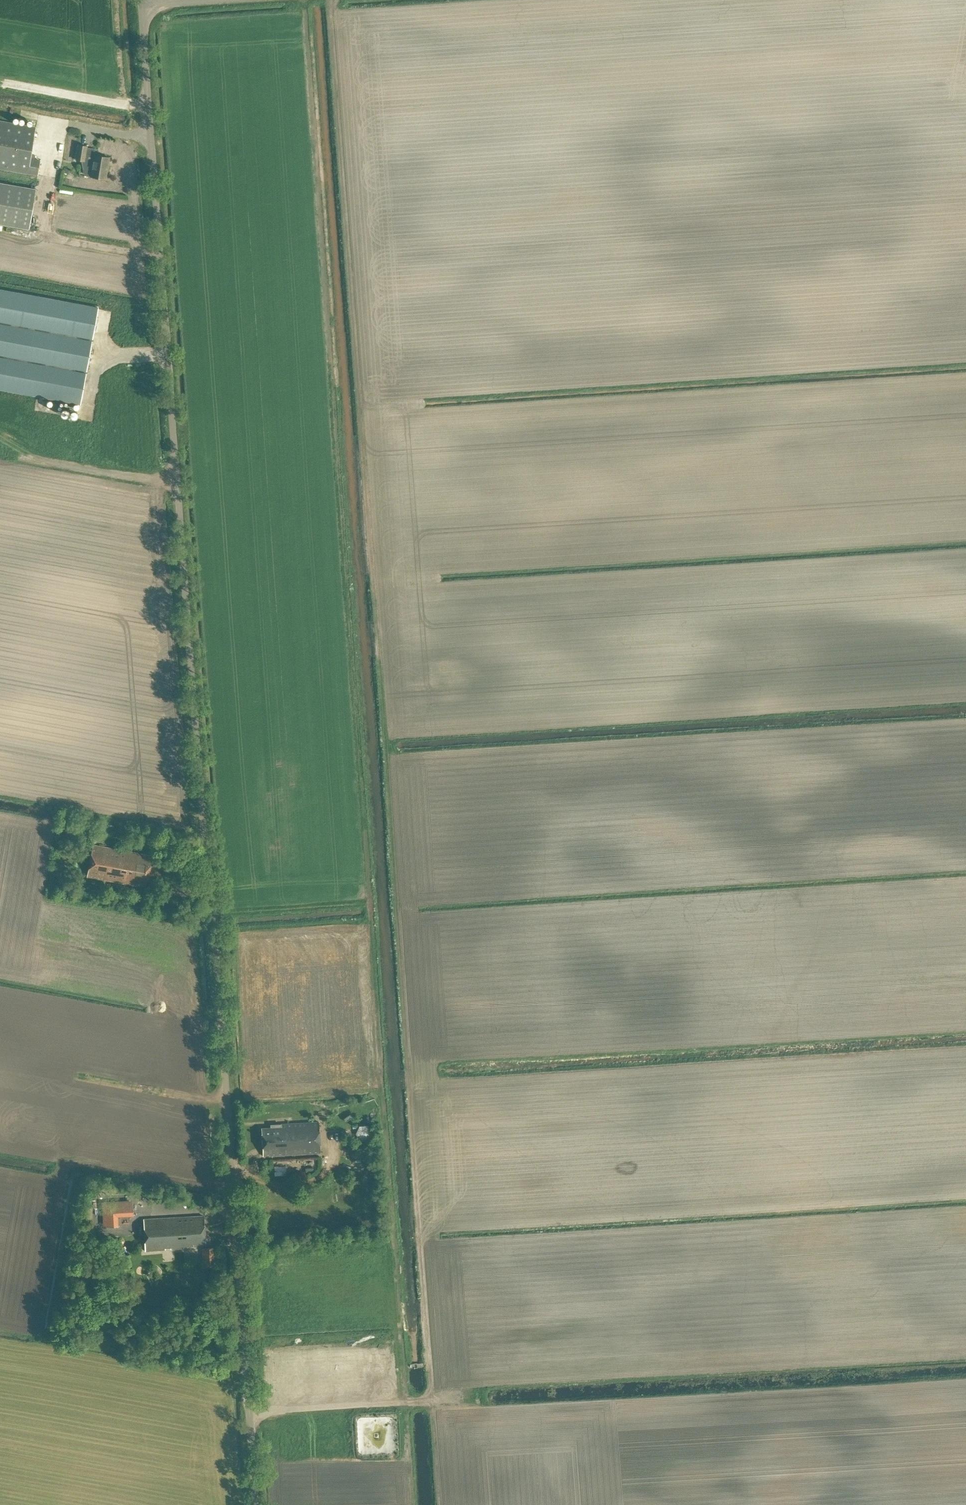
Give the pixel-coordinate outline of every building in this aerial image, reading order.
[(0,119),(0,169),(38,175),(41,158),(34,157),(35,154),(31,153),(35,125),(0,119)] [(78,145),(75,160),(83,161),(82,165),(91,168),(90,177),(106,180),(109,158),(93,155),(94,149),(87,148),(87,147),(78,145)] [(0,182),(0,223),(29,228),(36,188),(0,182)] [(0,290),(0,390),(80,404),(98,308),(0,290)] [(155,856),(94,845),(88,876),(149,887),(155,856)] [(262,1156),(320,1152),(318,1122),(270,1125),(270,1127),(261,1128),(262,1156)] [(370,1135),(369,1124),(356,1125),(357,1136),(370,1135)] [(194,1244),(204,1244),(202,1215),(144,1219),(146,1251),(184,1248),(184,1246),(194,1246),(194,1244)]
